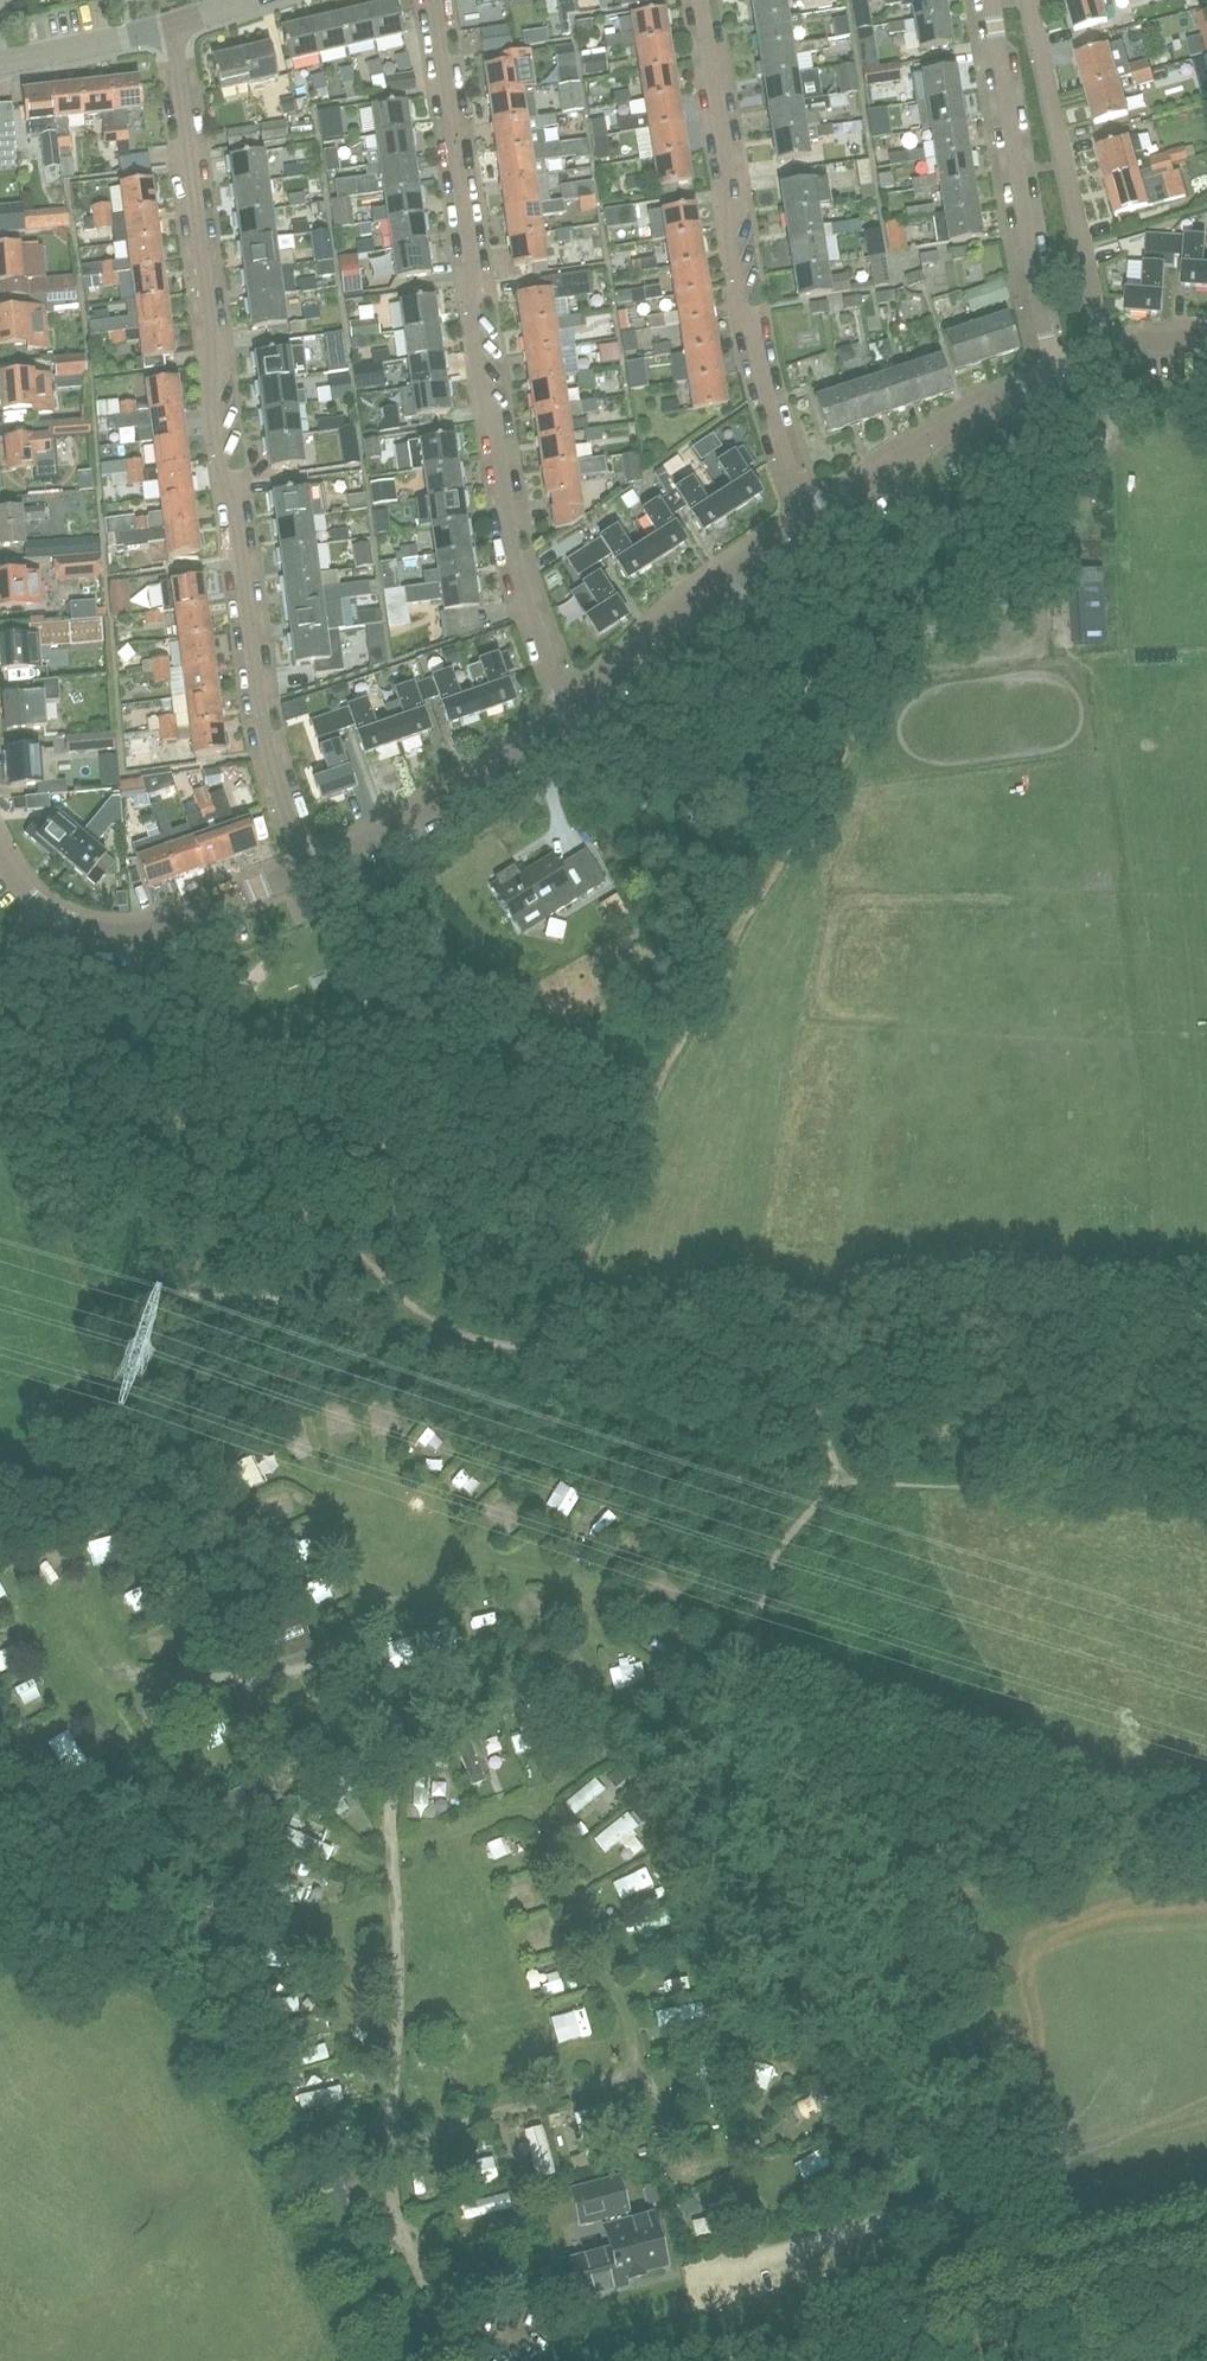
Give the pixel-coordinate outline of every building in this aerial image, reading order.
[(528,13),(527,0),(513,0),(500,1),(501,15),(528,13)] [(555,10),(555,0),(539,0),(539,10),(555,10)] [(563,35),(570,34),(567,15),(578,13),(576,0),(557,0),(563,35)] [(606,0),(597,0),(601,9),(607,8),(606,0)] [(788,14),(786,0),(752,0),(755,20),(788,14)] [(885,6),(900,4),(900,9),(912,6),(914,20),(947,15),(945,0),(884,0),(885,6)] [(1103,0),(1066,0),(1075,30),(1109,20),(1103,0)] [(1148,9),(1173,7),(1173,0),(1148,0),(1148,9)] [(366,4),(366,8),(374,42),(403,35),(396,1),(381,4),(380,1),(366,4)] [(374,42),(366,8),(353,11),(352,7),(337,11),(338,14),(346,48),(374,42)] [(635,44),(669,38),(664,9),(631,14),(635,44)] [(1197,14),(1206,49),(1206,11),(1197,14)] [(324,14),(310,17),(319,54),(346,48),(338,14),(325,17),(324,14)] [(788,14),(755,20),(759,47),(792,42),(788,14)] [(947,15),(914,20),(914,21),(888,24),(889,35),(916,32),(919,49),(952,44),(947,15)] [(319,54),(310,17),(309,17),(310,21),(297,24),(296,20),(282,24),(290,61),(319,54)] [(833,19),(836,38),(850,36),(847,17),(833,19)] [(509,22),(481,26),(484,50),(512,46),(509,22)] [(522,32),(524,45),(548,42),(546,29),(522,32)] [(619,34),(583,40),(585,52),(621,46),(619,34)] [(674,67),(669,38),(635,44),(640,72),(674,67)] [(792,42),(759,47),(761,58),(755,59),(757,72),(763,71),(763,75),(797,70),(794,55),(829,49),(827,40),(793,45),(792,42)] [(1109,46),(1076,55),(1085,89),(1119,80),(1132,76),(1152,71),(1149,60),(1129,66),(1122,42),(1109,46)] [(240,46),(241,51),(249,85),(278,78),(270,44),(255,48),(254,43),(240,46)] [(573,44),(554,47),(557,67),(576,65),(573,44)] [(249,85),(241,51),(227,54),(226,50),(212,53),(221,91),(249,85)] [(502,63),(484,66),(488,95),(522,90),(519,71),(530,70),(527,51),(500,55),(502,63)] [(411,68),(407,53),(394,56),(399,72),(411,68)] [(599,54),(581,57),(583,74),(601,72),(599,54)] [(1195,61),(1205,98),(1206,97),(1206,58),(1195,61)] [(379,60),(367,63),(370,78),(382,75),(379,60)] [(859,91),(854,63),(837,66),(841,93),(859,91)] [(865,87),(901,81),(898,63),(880,66),(862,69),(865,87)] [(355,82),(352,67),(340,70),(344,85),(355,82)] [(674,67),(640,72),(644,100),(678,95),(674,67)] [(797,70),(763,75),(768,104),(801,98),(801,101),(823,98),(818,67),(797,70)] [(927,101),(960,96),(955,67),(922,72),(927,101)] [(1119,80),(1085,89),(1095,123),(1129,113),(1123,92),(1137,88),(1137,86),(1155,81),(1152,71),(1132,76),(1119,80)] [(328,97),(323,73),(310,76),(313,92),(315,91),(317,100),(328,97)] [(385,77),(388,93),(416,89),(413,73),(385,77)] [(127,110),(142,109),(138,78),(134,78),(131,75),(125,76),(124,79),(109,81),(112,112),(115,142),(128,140),(126,126),(128,126),(127,110)] [(109,81),(80,84),(83,115),(100,113),(103,143),(115,142),(112,112),(109,81)] [(80,84),(50,87),(54,118),(55,132),(57,149),(70,147),(67,117),(83,115),(80,84)] [(45,133),(55,132),(54,118),(50,87),(36,89),(34,85),(27,86),(26,90),(21,90),(26,137),(40,135),(45,135),(45,133)] [(522,90),(488,95),(492,122),(526,118),(536,116),(532,88),(522,90)] [(614,105),(629,103),(627,91),(612,92),(614,105)] [(678,95),(644,100),(647,115),(617,120),(619,133),(649,128),(683,124),(678,95)] [(801,98),(768,104),(772,132),(805,127),(804,116),(813,114),(813,111),(845,106),(843,95),(823,98),(801,101),(801,98)] [(561,99),(563,113),(583,110),(581,96),(561,99)] [(960,96),(927,101),(930,121),(902,124),(904,134),(931,130),(964,125),(960,96)] [(290,98),(281,100),(284,113),(293,110),(290,98)] [(413,116),(410,100),(371,106),(375,135),(410,130),(408,117),(413,116)] [(15,149),(12,104),(0,105),(0,150),(15,149)] [(338,107),(319,110),(323,138),(343,135),(338,107)] [(492,122),(497,151),(530,146),(528,132),(541,130),(541,129),(557,126),(556,114),(539,116),(536,116),(526,118),(492,122)] [(604,118),(590,120),(592,137),(606,135),(604,118)] [(309,121),(287,124),(288,133),(310,131),(309,121)] [(262,142),(287,139),(285,122),(260,125),(262,142)] [(683,124),(649,128),(654,157),(687,151),(683,124)] [(256,125),(226,129),(229,148),(258,144),(256,125)] [(890,125),(870,128),(872,139),(892,135),(890,125)] [(969,153),(964,125),(931,130),(933,143),(923,145),(924,149),(908,151),(909,162),(936,159),(969,153)] [(805,127),(772,132),(777,161),(810,156),(805,128),(805,127)] [(381,162),(413,158),(412,145),(417,144),(415,130),(410,130),(375,135),(377,150),(367,151),(369,166),(381,164),(381,162)] [(57,149),(55,132),(45,133),(45,135),(40,135),(44,169),(59,167),(57,149)] [(592,137),(595,161),(609,159),(605,135),(592,137)] [(1130,138),(1096,148),(1106,183),(1172,164),(1188,159),(1187,156),(1189,155),(1186,148),(1185,148),(1168,152),(1169,154),(1146,160),(1139,136),(1130,139),(1130,138)] [(587,139),(573,141),(574,148),(575,158),(589,156),(588,147),(587,139)] [(530,147),(530,146),(497,151),(501,179),(534,175),(532,159),(562,155),(560,143),(530,147)] [(323,150),(326,172),(339,170),(336,149),(323,150)] [(891,149),(874,154),(878,170),(895,165),(891,149)] [(687,151),(654,157),(658,186),(692,181),(687,151)] [(233,185),(268,181),(264,152),(225,157),(227,171),(231,171),(233,185)] [(145,153),(120,155),(122,170),(147,168),(145,153)] [(938,175),(910,179),(912,191),(940,186),(973,181),(969,153),(936,159),(938,175)] [(69,158),(60,159),(61,179),(74,178),(72,157),(69,158)] [(336,182),(338,200),(384,193),(384,192),(418,187),(416,173),(421,172),(418,157),(413,158),(381,162),(381,164),(383,181),(376,182),(375,177),(336,182)] [(869,157),(847,161),(850,176),(871,173),(869,157)] [(555,169),(558,183),(583,177),(580,163),(555,169)] [(1172,164),(1106,183),(1116,216),(1172,200),(1165,174),(1174,171),(1172,164)] [(286,178),(302,177),(301,165),(285,167),(286,178)] [(891,172),(877,175),(880,188),(894,186),(891,172)] [(629,191),(644,188),(642,174),(626,178),(629,191)] [(538,203),(534,175),(501,179),(505,208),(538,203)] [(818,208),(830,207),(825,178),(781,184),(785,213),(818,208)] [(592,179),(572,182),(574,197),(595,194),(592,179)] [(123,213),(154,209),(150,180),(120,184),(123,213)] [(268,181),(233,185),(229,186),(231,200),(236,200),(238,213),(271,209),(268,181)] [(978,208),(973,181),(940,186),(943,203),(906,210),(908,220),(933,215),(935,215),(944,213),(978,208)] [(423,186),(418,187),(384,192),(384,193),(388,221),(422,217),(422,216),(420,201),(424,200),(423,186)] [(615,188),(596,192),(598,204),(617,200),(615,188)] [(290,207),(306,206),(305,194),(288,195),(290,207)] [(595,196),(579,199),(581,211),(597,209),(595,196)] [(538,203),(505,208),(509,236),(542,232),(540,216),(564,213),(563,201),(538,204),(538,203)] [(323,203),(309,205),(310,215),(324,214),(323,203)] [(94,217),(110,215),(111,215),(110,204),(93,206),(94,217)] [(666,238),(700,233),(695,204),(662,209),(664,225),(649,227),(649,229),(635,231),(636,243),(666,239),(666,238)] [(25,232),(23,206),(0,207),(0,234),(25,232)] [(351,206),(335,208),(338,226),(353,224),(351,206)] [(615,208),(605,209),(608,227),(617,226),(615,208)] [(818,208),(785,213),(790,241),(822,236),(860,231),(859,221),(821,226),(818,208)] [(935,215),(933,215),(937,244),(982,237),(978,208),(944,213),(935,215)] [(154,209),(123,213),(127,242),(158,238),(154,209)] [(271,209),(238,213),(233,214),(235,228),(239,228),(241,242),(275,238),(271,209)] [(94,217),(82,219),(83,231),(111,227),(110,215),(94,217)] [(422,217),(388,221),(392,249),(426,244),(426,243),(424,230),(429,229),(427,215),(422,216),(422,217)] [(294,236),(310,233),(308,223),(293,225),(294,236)] [(370,232),(369,224),(359,225),(359,233),(370,232)] [(906,252),(902,224),(886,226),(890,254),(906,252)] [(866,230),(870,256),(886,253),(882,227),(866,230)] [(571,228),(556,230),(558,242),(573,240),(571,228)] [(328,231),(312,233),(316,262),(332,260),(328,231)] [(547,261),(542,232),(509,236),(513,266),(547,261)] [(704,262),(700,233),(666,238),(666,239),(671,268),(704,262)] [(1206,237),(1177,235),(1176,255),(1186,256),(1185,264),(1183,286),(1206,287),(1206,266),(1204,266),(1206,237)] [(822,236),(790,241),(794,269),(827,264),(822,236)] [(158,238),(127,242),(130,261),(101,264),(102,275),(162,267),(158,238)] [(243,256),(245,271),(279,267),(293,265),(292,251),(277,253),(275,238),(241,242),(237,243),(238,257),(243,256)] [(359,254),(374,253),(373,241),(357,242),(359,254)] [(426,244),(392,249),(396,278),(430,273),(428,259),(433,258),(431,242),(426,243),(426,244)] [(1,282),(3,298),(27,296),(25,280),(41,278),(38,247),(20,248),(19,245),(0,247),(0,282),(1,282)] [(952,259),(971,257),(970,245),(951,247),(952,259)] [(921,265),(939,263),(937,252),(920,254),(921,265)] [(357,289),(351,253),(339,255),(344,291),(357,289)] [(872,287),(889,284),(885,257),(868,259),(872,287)] [(641,272),(656,270),(655,258),(639,260),(641,272)] [(332,260),(316,262),(318,277),(334,275),(332,260)] [(709,290),(704,262),(671,268),(676,296),(709,290)] [(1162,314),(1166,266),(1146,263),(1144,291),(1128,290),(1126,312),(1162,314)] [(80,266),(81,277),(101,275),(102,275),(101,264),(80,266)] [(595,265),(596,289),(617,288),(616,264),(595,265)] [(827,264),(794,269),(798,297),(830,292),(831,295),(850,292),(848,276),(829,278),(827,264)] [(102,275),(101,275),(103,288),(119,286),(121,303),(125,302),(135,301),(166,297),(162,267),(102,275)] [(279,267),(245,271),(240,272),(242,286),(247,285),(249,300),(282,295),(279,267)] [(908,286),(925,281),(922,271),(905,276),(908,286)] [(522,324),(555,319),(552,301),(592,295),(589,272),(542,278),(544,291),(517,295),(522,324)] [(98,277),(83,279),(84,289),(99,287),(98,277)] [(301,293),(316,290),(314,278),(299,280),(301,293)] [(644,301),(662,299),(660,286),(642,289),(644,301)] [(709,290),(676,296),(680,324),(713,319),(709,290)] [(877,303),(895,301),(894,291),(876,293),(877,303)] [(0,312),(0,347),(27,344),(27,348),(46,347),(43,312),(63,311),(62,294),(28,296),(30,312),(24,313),(24,310),(0,312)] [(249,300),(244,300),(246,314),(250,314),(252,329),(286,325),(282,295),(249,300)] [(403,329),(438,324),(436,311),(440,310),(438,296),(399,301),(403,329)] [(135,301),(125,302),(127,318),(88,323),(90,335),(108,333),(169,325),(166,297),(135,301)] [(860,307),(858,297),(844,299),(845,309),(860,307)] [(811,314),(828,311),(827,303),(810,305),(811,314)] [(304,321),(320,319),(319,307),(303,309),(304,321)] [(662,314),(647,316),(649,329),(664,327),(662,314)] [(975,325),(987,360),(1019,350),(1007,314),(975,325)] [(555,319),(522,324),(526,352),(559,347),(556,331),(586,327),(584,315),(555,319)] [(713,319),(680,324),(684,351),(718,346),(713,319)] [(378,320),(349,323),(351,338),(380,334),(378,320)] [(442,324),(438,324),(403,329),(407,358),(442,353),(440,339),(444,338),(442,324)] [(169,325),(108,333),(110,345),(140,342),(142,355),(142,359),(164,356),(173,355),(169,325)] [(987,360),(975,325),(944,335),(956,371),(987,360)] [(329,374),(347,372),(343,334),(325,336),(329,374)] [(615,343),(596,346),(598,365),(618,362),(615,343)] [(651,346),(653,358),(670,355),(669,343),(651,346)] [(723,377),(718,346),(684,351),(689,381),(723,377)] [(850,346),(836,351),(841,364),(849,362),(853,353),(850,346)] [(303,347),(250,354),(252,368),(257,368),(259,381),(293,377),(307,375),(303,347)] [(563,375),(559,347),(526,352),(530,380),(563,375)] [(374,364),(389,362),(388,349),(372,351),(374,364)] [(448,367),(446,353),(442,353),(407,358),(410,386),(446,381),(444,368),(448,367)] [(142,355),(134,356),(136,370),(165,366),(164,356),(142,359),(142,355)] [(941,356),(909,366),(921,402),(952,392),(941,356)] [(85,357),(54,359),(55,378),(87,375),(85,357)] [(374,365),(355,367),(358,389),(377,387),(374,365)] [(921,402),(909,366),(878,377),(890,412),(921,402)] [(594,384),(592,371),(576,373),(578,386),(594,384)] [(32,414),(51,413),(48,375),(30,376),(30,374),(0,376),(0,381),(3,411),(32,408),(32,414)] [(348,375),(329,378),(332,400),(351,398),(348,375)] [(567,404),(563,375),(530,380),(534,408),(567,404)] [(259,381),(254,382),(256,396),(260,396),(262,410),(296,406),(293,377),(259,381)] [(723,377),(689,381),(694,409),(727,404),(723,377)] [(878,377),(847,387),(859,423),(890,412),(878,377)] [(149,412),(180,408),(176,379),(145,383),(149,412)] [(446,381),(410,386),(400,388),(404,416),(449,410),(448,397),(452,396),(450,381),(446,381)] [(859,423),(847,387),(815,398),(827,433),(859,423)] [(663,414),(680,411),(677,399),(661,401),(663,414)] [(567,405),(567,404),(534,408),(538,437),(571,432),(569,417),(598,412),(598,411),(601,410),(600,400),(596,401),(596,400),(567,405)] [(135,402),(119,404),(121,416),(137,414),(135,402)] [(262,410),(258,411),(259,425),(264,425),(266,438),(300,434),(296,406),(262,410)] [(384,431),(399,429),(396,407),(381,409),(384,431)] [(180,408),(149,412),(153,440),(184,436),(180,408)] [(369,431),(366,420),(356,423),(352,409),(334,415),(341,439),(369,431)] [(330,418),(317,420),(319,432),(332,430),(330,418)] [(33,438),(5,441),(8,472),(34,469),(50,467),(48,439),(90,436),(89,421),(46,424),(46,422),(32,424),(33,438)] [(587,442),(602,440),(600,428),(585,430),(587,442)] [(571,432),(538,437),(542,465),(575,460),(571,432)] [(266,438),(261,439),(263,454),(268,453),(270,468),(304,464),(300,434),(266,438)] [(460,449),(458,434),(409,441),(413,470),(423,469),(457,464),(455,450),(460,449)] [(153,440),(157,470),(187,466),(184,436),(153,440)] [(379,438),(363,440),(365,459),(381,457),(379,438)] [(342,447),(345,466),(359,464),(356,445),(342,447)] [(720,495),(732,513),(761,494),(745,469),(753,464),(742,446),(734,452),(718,463),(733,486),(720,495)] [(643,477),(639,451),(623,453),(627,479),(643,477)] [(575,460),(542,465),(546,495),(553,494),(556,508),(552,508),(555,530),(569,528),(583,517),(578,477),(606,473),(604,458),(575,463),(575,460)] [(143,471),(141,460),(124,462),(126,474),(143,471)] [(458,465),(457,464),(423,469),(427,496),(461,491),(460,478),(464,478),(462,464),(458,465)] [(191,494),(187,466),(157,470),(143,471),(126,474),(127,485),(158,480),(160,498),(191,494)] [(394,500),(391,479),(370,483),(373,503),(394,500)] [(692,479),(667,495),(678,512),(687,506),(703,532),(732,513),(720,495),(707,503),(692,479)] [(307,487),(268,492),(270,507),(275,506),(277,520),(310,515),(307,487)] [(468,506),(466,490),(461,491),(427,496),(427,499),(415,500),(419,528),(431,527),(431,525),(465,520),(463,506),(468,506)] [(632,490),(620,498),(627,509),(639,501),(632,490)] [(134,530),(195,523),(191,494),(160,498),(162,513),(147,514),(148,519),(132,520),(134,530)] [(678,512),(667,495),(643,510),(658,535),(645,543),(657,561),(686,543),(669,517),(678,512)] [(24,544),(22,522),(43,520),(42,508),(22,510),(21,507),(0,509),(0,546),(24,544)] [(386,510),(373,512),(375,534),(389,532),(386,510)] [(314,545),(310,515),(277,520),(272,520),(274,535),(278,535),(280,549),(314,545)] [(373,540),(368,519),(349,524),(354,544),(373,540)] [(431,525),(431,527),(435,554),(469,549),(467,535),(472,534),(470,520),(465,520),(431,525)] [(168,557),(199,553),(195,523),(134,530),(115,532),(117,546),(166,540),(168,557)] [(611,554),(627,580),(657,561),(645,543),(632,551),(617,527),(592,543),(603,560),(611,554)] [(333,543),(348,541),(347,529),(331,532),(333,543)] [(115,532),(107,533),(108,547),(117,546),(115,532)] [(91,539),(58,541),(59,557),(92,555),(91,539)] [(371,542),(353,545),(356,568),(374,566),(371,542)] [(592,543),(567,559),(578,576),(603,560),(592,543)] [(318,574),(314,545),(280,549),(275,550),(277,565),(282,564),(284,578),(318,574)] [(395,552),(396,560),(402,559),(402,560),(417,557),(416,546),(400,548),(401,551),(395,552)] [(423,572),(425,585),(473,577),(471,564),(476,563),(474,548),(469,549),(435,554),(437,570),(423,572)] [(103,579),(101,555),(92,555),(59,557),(53,558),(55,582),(103,579)] [(139,571),(164,568),(162,555),(137,558),(139,571)] [(379,563),(383,590),(400,588),(396,561),(379,563)] [(1102,569),(1069,571),(1073,644),(1107,642),(1102,569)] [(39,585),(38,573),(24,575),(23,572),(0,574),(0,609),(25,607),(25,612),(46,610),(44,584),(39,585)] [(583,584),(600,609),(586,618),(598,636),(627,617),(616,599),(615,599),(599,573),(583,584)] [(286,592),(288,607),(322,602),(370,596),(368,583),(320,589),(318,574),(284,578),(279,579),(281,593),(286,592)] [(480,591),(478,576),(473,577),(425,585),(403,588),(404,589),(406,604),(441,599),(442,609),(438,610),(442,640),(458,637),(454,610),(477,607),(475,591),(480,591)] [(176,610),(206,606),(203,577),(160,582),(164,612),(176,610)] [(375,582),(368,583),(370,596),(377,596),(375,582)] [(400,588),(383,590),(385,607),(406,604),(404,589),(403,588),(400,588)] [(129,598),(112,599),(113,616),(130,615),(129,598)] [(322,602),(288,607),(283,608),(285,621),(289,621),(291,635),(325,630),(322,602)] [(206,606),(176,610),(179,639),(210,635),(206,606)] [(379,611),(366,612),(368,625),(381,624),(379,611)] [(162,612),(145,614),(147,627),(163,624),(162,612)] [(100,621),(87,622),(89,642),(102,641),(100,621)] [(69,622),(48,623),(50,647),(70,645),(69,622)] [(368,625),(365,626),(367,640),(382,638),(381,624),(368,625)] [(325,630),(291,635),(286,635),(288,650),(293,649),(294,664),(314,662),(315,674),(343,670),(338,630),(325,632),(325,630)] [(0,638),(0,657),(1,671),(41,668),(38,635),(0,638)] [(214,664),(210,635),(179,639),(183,668),(214,664)] [(454,647),(441,652),(446,666),(459,662),(454,647)] [(474,692),(482,713),(515,701),(507,681),(504,675),(515,671),(507,652),(497,656),(497,654),(479,661),(489,687),(474,692)] [(152,673),(170,670),(168,659),(142,663),(143,672),(152,671),(152,673)] [(214,664),(183,668),(187,697),(218,693),(214,664)] [(154,685),(172,683),(170,670),(152,673),(154,685)] [(450,671),(423,680),(430,701),(441,698),(443,704),(442,704),(449,725),(482,713),(474,692),(459,697),(450,671)] [(7,732),(32,730),(32,729),(46,727),(44,702),(60,700),(58,679),(32,682),(33,694),(4,697),(7,732)] [(430,701),(423,680),(394,690),(404,717),(389,722),(397,743),(430,731),(423,710),(422,710),(420,705),(430,701)] [(344,684),(330,688),(335,703),(349,698),(344,683),(344,684)] [(218,693),(187,697),(191,726),(221,722),(218,693)] [(397,743),(389,722),(375,727),(366,700),(348,706),(348,708),(338,711),(344,730),(355,727),(357,733),(356,733),(363,754),(397,743)] [(338,711),(311,720),(317,739),(344,730),(338,711)] [(159,730),(176,728),(175,717),(147,720),(149,731),(159,730)] [(221,722),(191,726),(194,756),(225,752),(225,747),(228,745),(227,739),(223,738),(221,722)] [(178,741),(176,728),(159,730),(161,743),(178,741)] [(67,754),(116,750),(114,733),(66,736),(67,754)] [(329,774),(314,780),(321,801),(355,789),(347,768),(337,742),(320,748),(329,774)] [(51,794),(67,792),(65,777),(55,778),(52,751),(43,752),(43,748),(39,749),(38,748),(8,750),(10,770),(5,771),(6,782),(11,782),(11,786),(37,783),(38,795),(51,794)] [(218,768),(203,770),(205,784),(220,782),(218,768)] [(151,777),(141,778),(147,795),(156,792),(151,777)] [(140,779),(121,786),(126,799),(145,793),(140,779)] [(231,859),(209,796),(206,787),(193,792),(207,833),(194,838),(204,868),(231,859)] [(42,811),(24,832),(47,851),(52,851),(60,858),(81,833),(54,810),(73,808),(90,823),(111,797),(120,797),(119,788),(67,792),(51,794),(53,810),(42,811)] [(223,791),(209,796),(231,859),(245,854),(248,857),(254,855),(255,851),(259,849),(249,819),(234,824),(223,791)] [(48,795),(25,797),(27,811),(50,809),(48,795)] [(111,797),(90,823),(101,832),(108,823),(122,822),(120,797),(111,797)] [(204,868),(194,838),(189,824),(171,830),(162,802),(150,806),(155,819),(160,834),(165,849),(175,878),(204,868)] [(81,833),(60,858),(85,879),(86,879),(94,886),(105,874),(96,866),(106,854),(92,842),(101,832),(90,823),(81,833)] [(175,878),(165,849),(137,859),(147,888),(152,886),(155,889),(160,887),(161,883),(175,878)] [(522,932),(593,889),(572,856),(556,866),(550,857),(524,873),(521,867),(492,884),(515,922),(522,932)] [(468,1475),(479,1488),(505,1465),(493,1453),(468,1475)] [(581,1474),(566,1497),(586,1510),(601,1487),(581,1474)] [(58,1553),(62,1574),(77,1572),(74,1551),(58,1553)] [(311,1644),(299,1612),(254,1629),(267,1665),(306,1650),(305,1646),(311,1644)] [(413,1661),(430,1658),(426,1637),(409,1640),(413,1661)] [(453,1789),(467,1789),(467,1774),(432,1776),(433,1799),(454,1798),(453,1789)] [(323,1838),(326,1825),(308,1822),(306,1835),(323,1838)] [(651,1865),(673,1841),(660,1829),(638,1853),(651,1865)] [(321,1882),(326,1868),(306,1862),(302,1876),(321,1882)] [(551,1952),(553,1969),(568,1968),(569,1978),(582,1976),(579,1949),(551,1952)] [(573,2159),(588,2155),(576,2110),(561,2113),(573,2159)] [(630,2206),(622,2174),(573,2187),(582,2219),(607,2212),(615,2244),(575,2254),(578,2264),(575,2268),(578,2279),(582,2281),(585,2291),(628,2280),(626,2272),(666,2261),(653,2212),(631,2218),(628,2207),(630,2206)]
